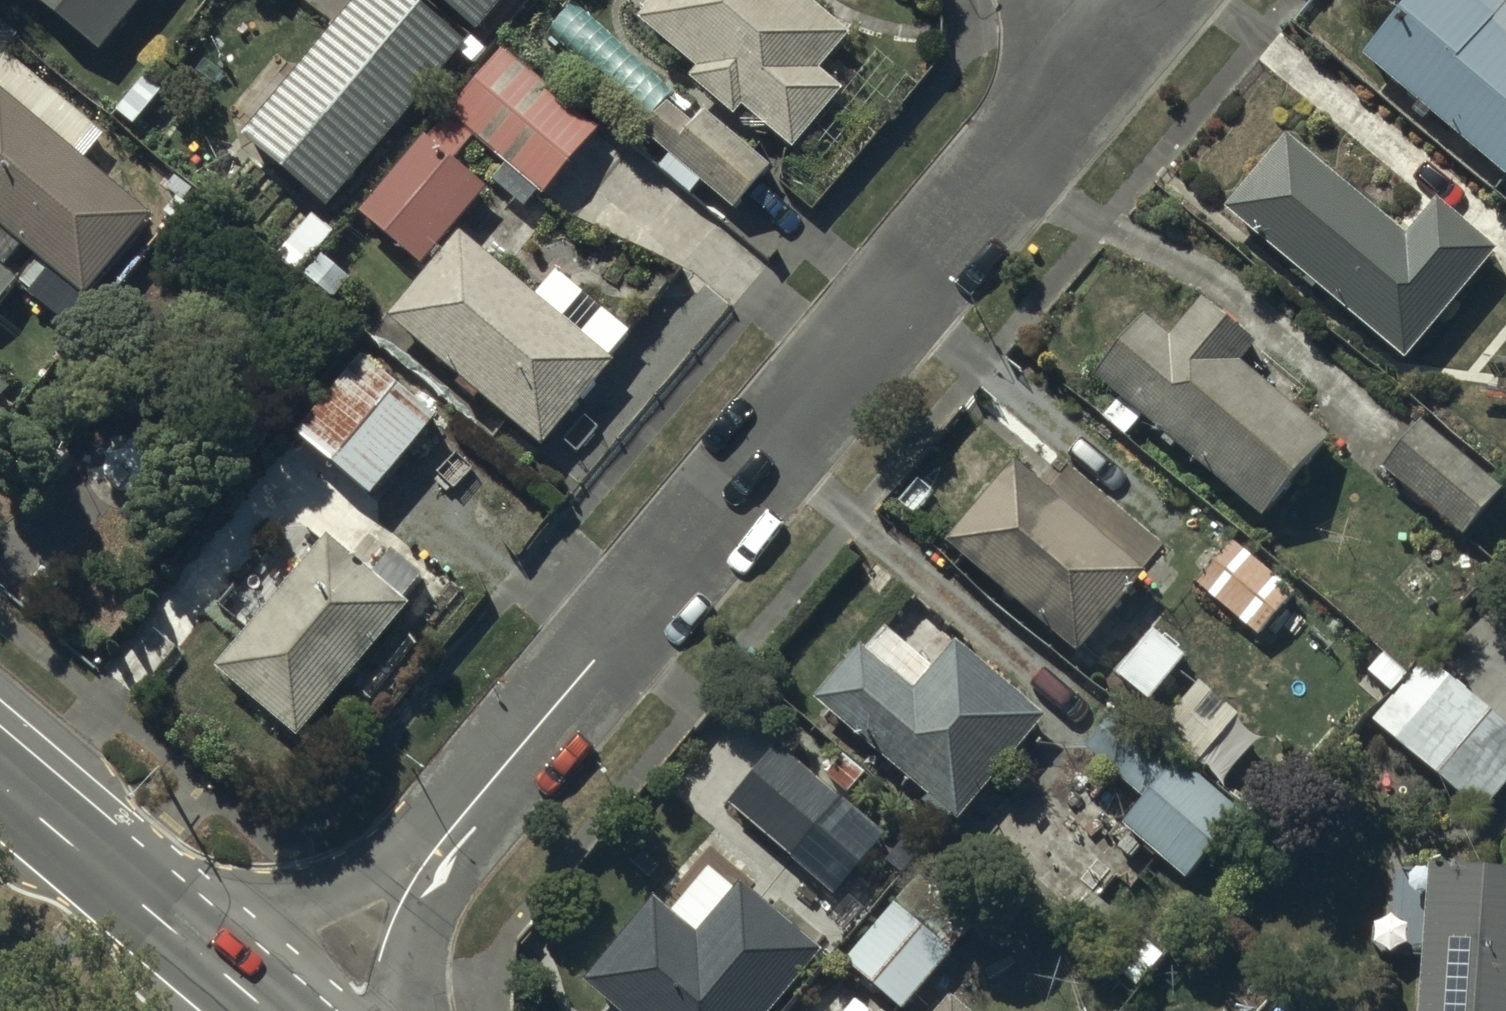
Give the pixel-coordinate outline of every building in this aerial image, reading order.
[(102,51),(144,0),(41,0),(102,51)] [(416,0),(359,0),(247,138),(332,208),(468,42),(416,0)] [(479,29),(504,0),(444,0),(479,29)] [(641,18),(700,69),(691,78),(737,118),(745,108),(794,151),(846,91),(822,71),(853,36),(811,0),(656,0),(641,18)] [(1360,58),(1505,175),(1505,4),(1501,0),(1408,0),(1360,58)] [(19,36),(0,20),(0,59),(19,36)] [(601,129),(505,50),(431,139),(425,134),(360,213),(423,266),(494,181),(527,208),(539,194),(544,198),(601,129)] [(60,138),(80,115),(38,78),(18,101),(0,86),(0,245),(10,233),(41,260),(22,281),(41,297),(60,275),(86,297),(154,219),(60,138)] [(705,180),(736,208),(773,166),(707,108),(694,124),(669,102),(644,131),(671,155),(659,168),(691,196),(705,180)] [(1222,209),(1403,360),(1496,249),(1437,199),(1406,236),(1285,134),(1222,209)] [(538,296),(463,233),(392,318),(464,378),(458,385),(477,401),(483,395),(544,447),(616,361),(612,358),(632,333),(558,271),(538,296)] [(20,281),(0,264),(0,305),(20,281)] [(1141,319),(1092,377),(1263,520),(1333,437),(1294,405),(1307,390),(1199,299),(1165,339),(1141,319)] [(365,351),(298,433),(376,497),(443,416),(365,351)] [(1501,488),(1418,420),(1378,468),(1461,536),(1501,488)] [(121,491),(123,492),(126,492),(127,492),(130,492),(132,491),(134,491),(135,490),(137,489),(139,488),(141,487),(143,486),(144,484),(145,483),(147,481),(148,479),(148,477),(149,475),(150,473),(150,471),(150,469),(150,467),(150,465),(150,463),(149,461),(149,459),(148,457),(147,455),(145,454),(144,452),(143,450),(141,449),(139,448),(138,447),(136,446),(134,445),(132,445),(130,444),(128,444),(126,444),(123,444),(121,445),(119,445),(117,446),(116,447),(114,448),(112,449),(110,450),(109,452),(108,453),(106,455),(105,457),(105,459),(104,461),(103,463),(103,465),(103,467),(103,469),(103,471),(103,473),(104,475),(104,477),(105,479),(106,481),(108,482),(109,484),(110,485),(112,487),(114,488),(115,489),(117,490),(119,491),(121,491)] [(1017,459),(947,538),(1079,653),(1149,574),(1017,459)] [(299,519),(223,606),(249,629),(217,668),(301,739),(412,605),(406,600),(426,577),(397,552),(377,575),(328,532),(322,539),(299,519)] [(1230,538),(1193,583),(1259,637),(1296,592),(1230,538)] [(815,699),(931,795),(924,803),(949,824),(956,816),(962,822),(1049,717),(959,642),(936,669),(887,628),(869,649),(861,643),(815,699)] [(1427,658),(1369,724),(1478,818),(1505,786),(1505,726),(1427,658)] [(779,748),(731,806),(793,857),(841,799),(779,748)] [(1185,756),(1125,825),(1188,880),(1248,812),(1185,756)] [(1429,869),(1417,1010),(1505,1010),(1505,873),(1429,869)] [(654,897),(586,982),(622,1010),(770,1010),(821,947),(741,883),(736,889),(712,870),(677,915),(654,897)] [(844,958),(903,1010),(909,1010),(958,957),(896,901),(844,958)] [(951,994),(937,1010),(971,1010),(951,994)]
